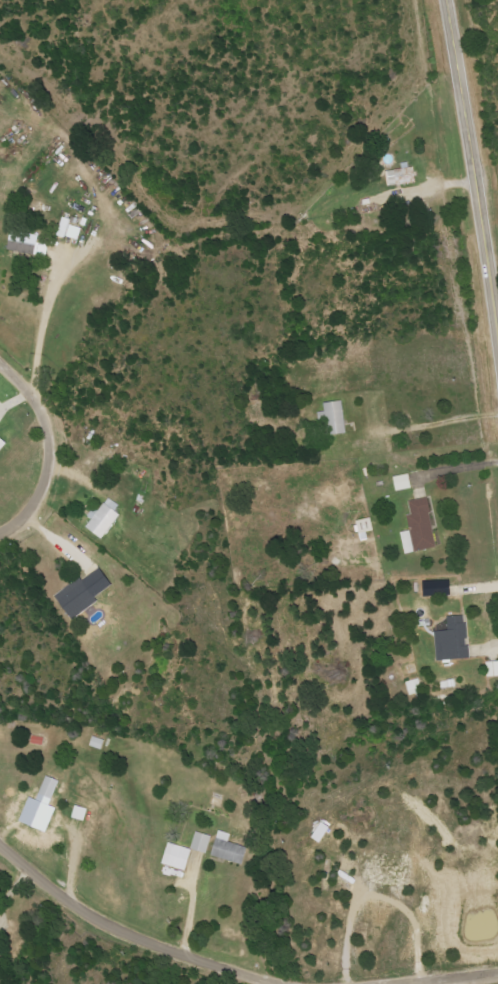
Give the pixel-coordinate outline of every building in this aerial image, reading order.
[(399,165),(400,169),(384,171),(385,186),(413,183),(411,164),(399,165)] [(68,225),(70,219),(60,217),(56,235),(77,240),(79,227),(68,225)] [(46,244),(35,242),(36,235),(8,230),(4,248),(44,256),(46,244)] [(316,412),(316,421),(324,421),(325,434),(343,434),(341,401),(321,401),(322,411),(316,412)] [(409,488),(406,474),(391,477),(394,492),(409,488)] [(114,512),(118,505),(106,497),(84,529),(100,539),(117,514),(114,512)] [(399,532),(403,553),(435,548),(425,497),(407,501),(409,514),(405,515),(408,530),(399,532)] [(353,521),(356,534),(372,530),(369,517),(353,521)] [(79,576),(52,596),(69,619),(96,600),(94,596),(108,586),(96,569),(82,580),(79,576)] [(434,659),(467,658),(465,614),(446,615),(446,630),(433,630),(434,659)] [(484,661),(485,676),(497,676),(497,660),(484,661)] [(35,800),(26,796),(17,823),(46,832),(54,807),(49,806),(58,780),(43,775),(35,800)] [(87,809),(73,805),(70,817),(83,821),(87,809)] [(229,834),(216,830),(209,855),(239,864),(244,846),(226,841),(229,834)] [(210,836),(194,831),(189,848),(205,853),(210,836)] [(183,869),(188,847),(164,843),(160,864),(183,869)]
